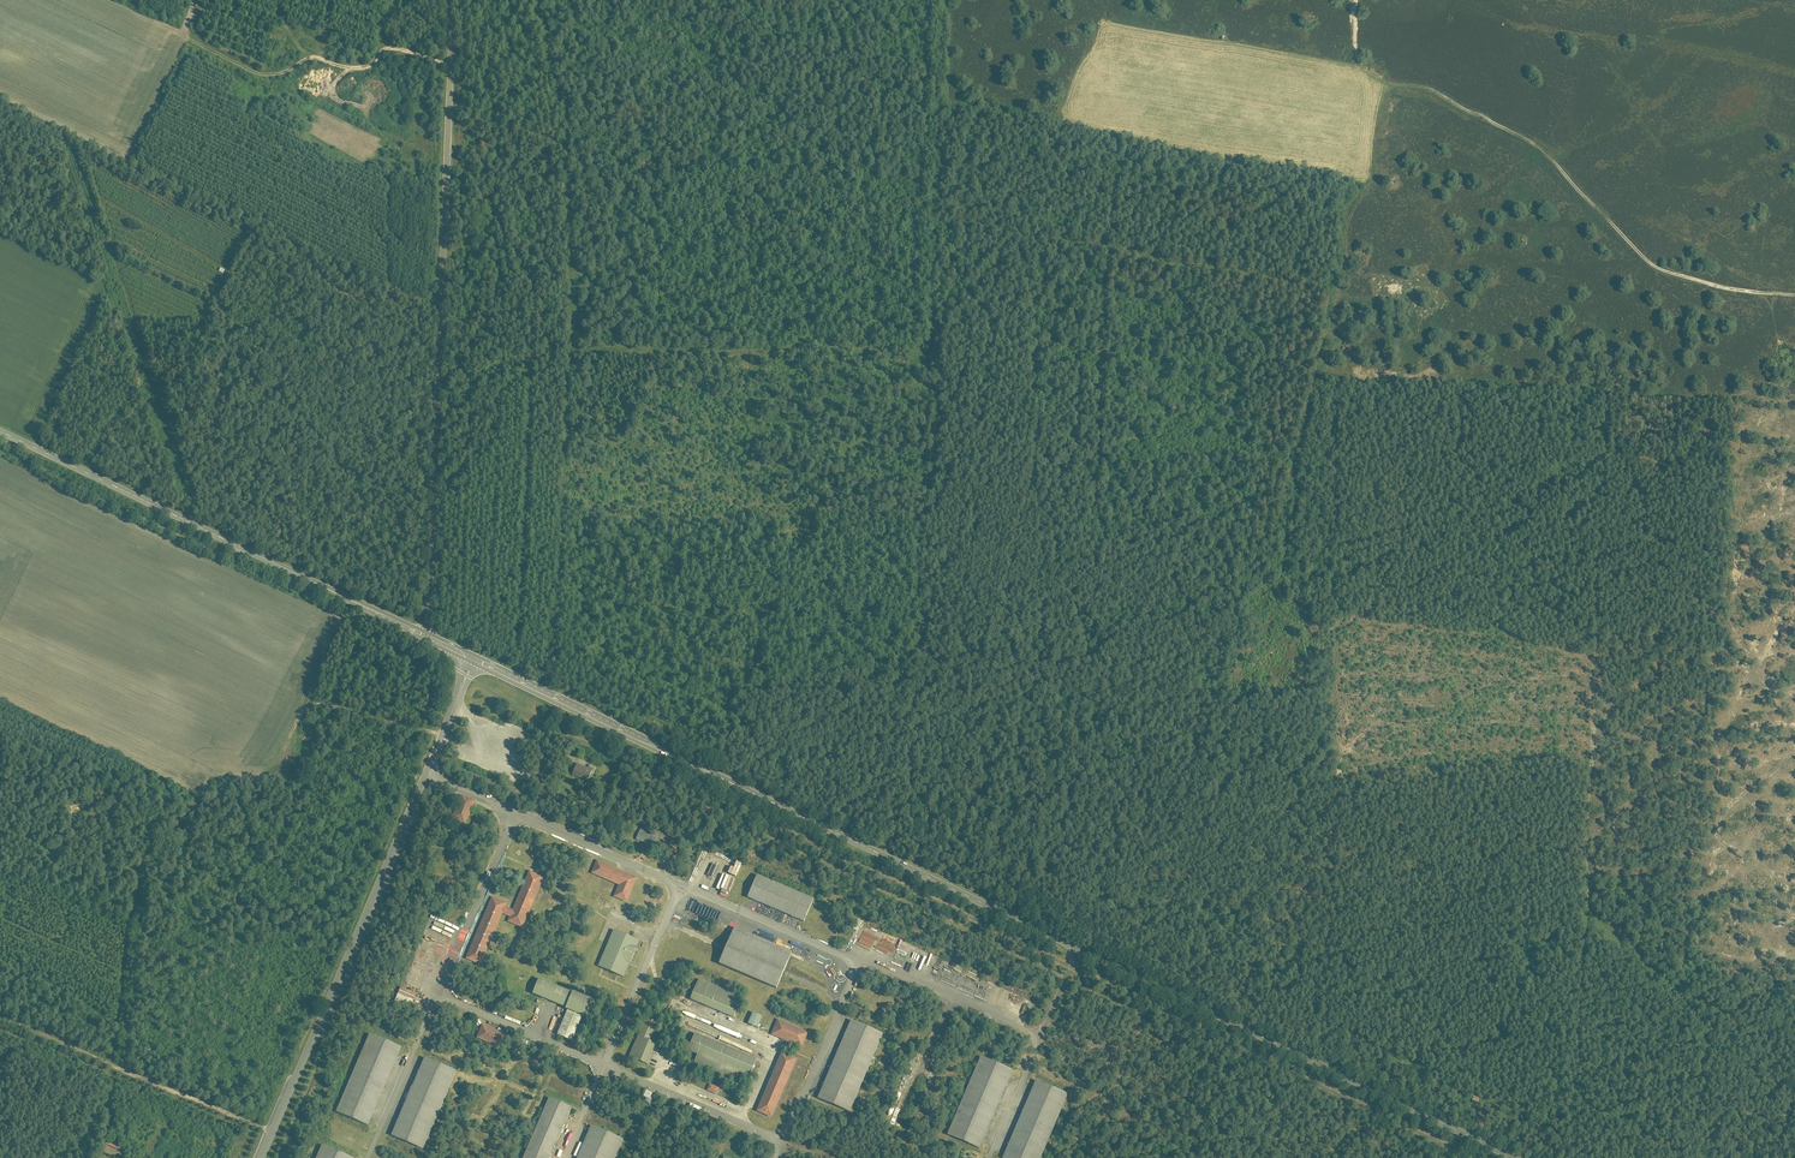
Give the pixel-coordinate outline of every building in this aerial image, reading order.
[(574,763),(569,776),(586,783),(591,770),(574,763)] [(447,821),(463,827),(473,802),(457,796),(447,821)] [(641,826),(635,840),(650,846),(656,833),(641,826)] [(617,884),(611,898),(625,903),(633,882),(635,877),(595,861),(590,874),(617,884)] [(437,868),(432,879),(450,886),(454,875),(437,868)] [(509,918),(507,922),(524,929),(545,878),(528,871),(512,908),(503,904),(504,903),(489,897),(464,958),(478,963),(499,913),(509,918)] [(753,876),(743,898),(800,921),(809,900),(753,876)] [(730,930),(716,964),(774,989),(788,954),(730,930)] [(611,931),(596,967),(622,978),(637,941),(611,931)] [(553,1036),(568,1042),(579,1017),(587,1000),(537,978),(530,994),(565,1010),(553,1036)] [(695,982),(688,1000),(731,1016),(738,998),(695,982)] [(751,1015),(745,1026),(755,1030),(760,1019),(751,1015)] [(777,1017),(769,1035),(800,1048),(808,1030),(777,1017)] [(628,1072),(640,1077),(653,1044),(649,1042),(657,1023),(646,1018),(629,1058),(633,1060),(628,1072)] [(848,1020),(814,1102),(849,1116),(882,1034),(848,1020)] [(503,1034),(481,1025),(475,1040),(496,1049),(503,1034)] [(333,1112),(368,1126),(401,1047),(366,1033),(333,1112)] [(753,1060),(693,1033),(682,1057),(743,1084),(753,1060)] [(755,1112),(770,1118),(794,1059),(779,1053),(755,1112)] [(946,1136),(980,1150),(1013,1073),(978,1058),(946,1136)] [(391,1135),(426,1149),(457,1073),(422,1059),(391,1135)] [(1068,1096),(1033,1082),(1004,1157),(1044,1157),(1068,1096)] [(709,1085),(706,1091),(713,1095),(717,1089),(709,1085)] [(569,1109),(544,1099),(521,1157),(550,1157),(569,1109)] [(575,1157),(616,1157),(624,1139),(589,1124),(575,1157)] [(107,1139),(104,1147),(121,1155),(125,1147),(107,1139)] [(319,1146),(314,1157),(348,1157),(319,1146)]
